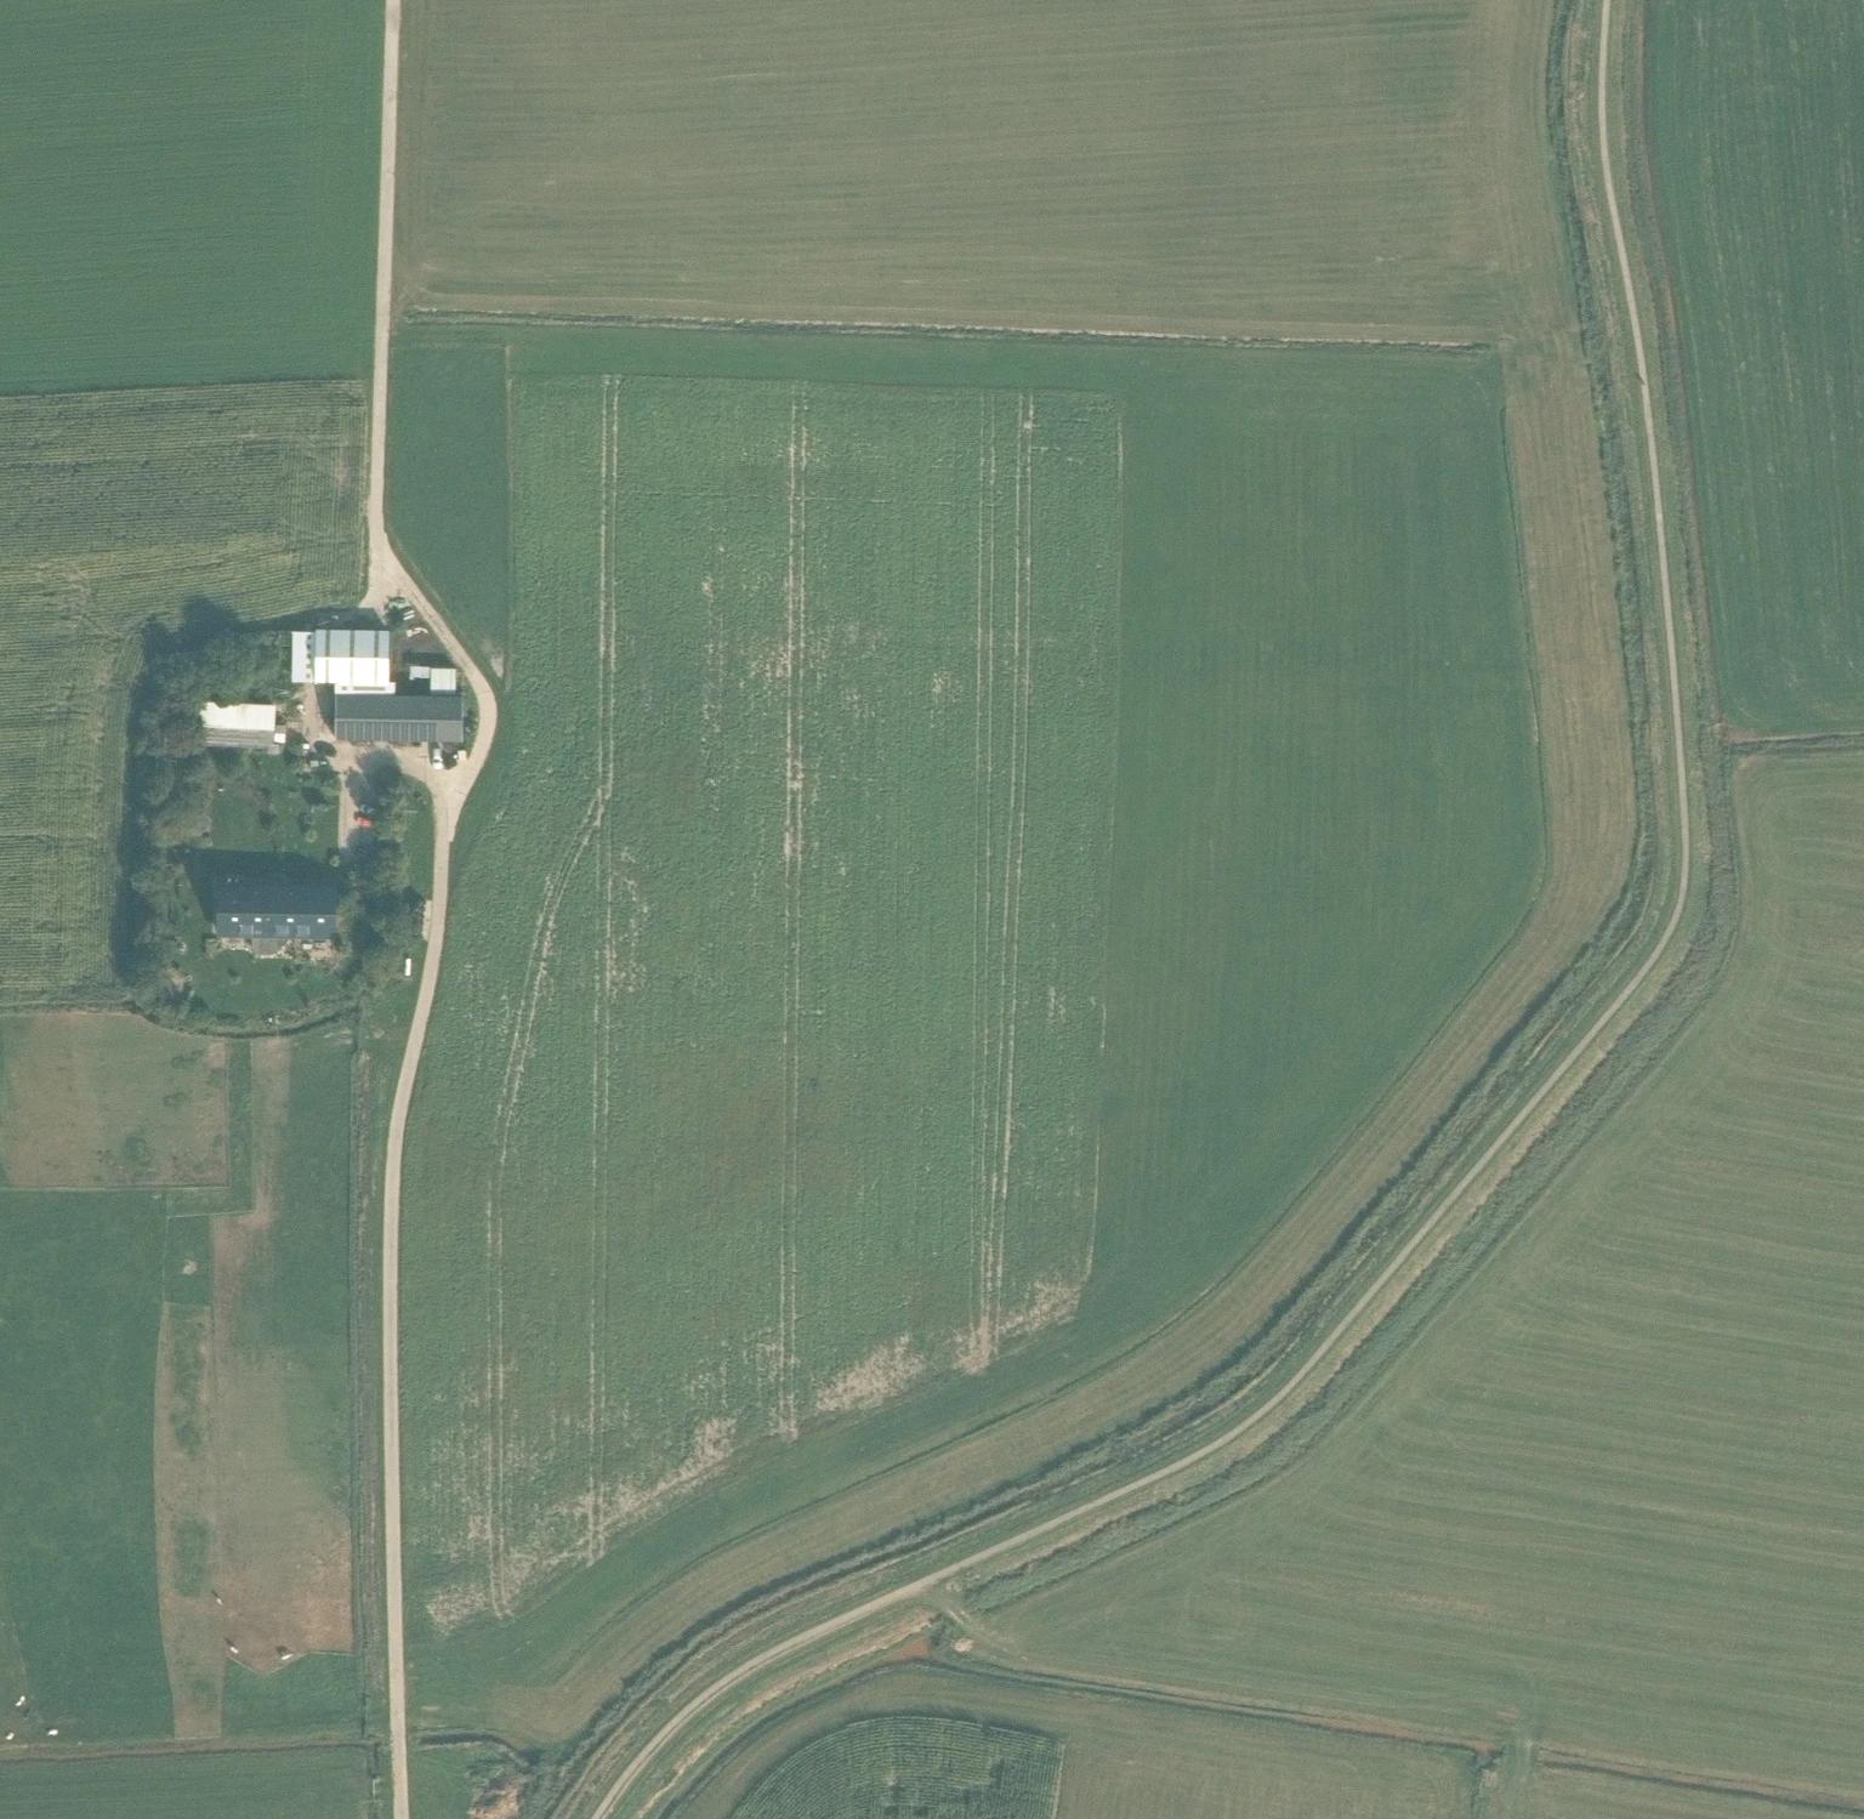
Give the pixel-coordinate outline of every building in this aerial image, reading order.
[(462,740),(463,697),(336,695),(335,738),(462,740)] [(198,701),(196,726),(275,730),(277,705),(198,701)] [(276,725),(275,742),(286,742),(286,725),(276,725)] [(334,935),(335,888),(220,886),(220,933),(253,933),(252,948),(257,953),(272,953),(277,948),(278,934),(334,935)]
